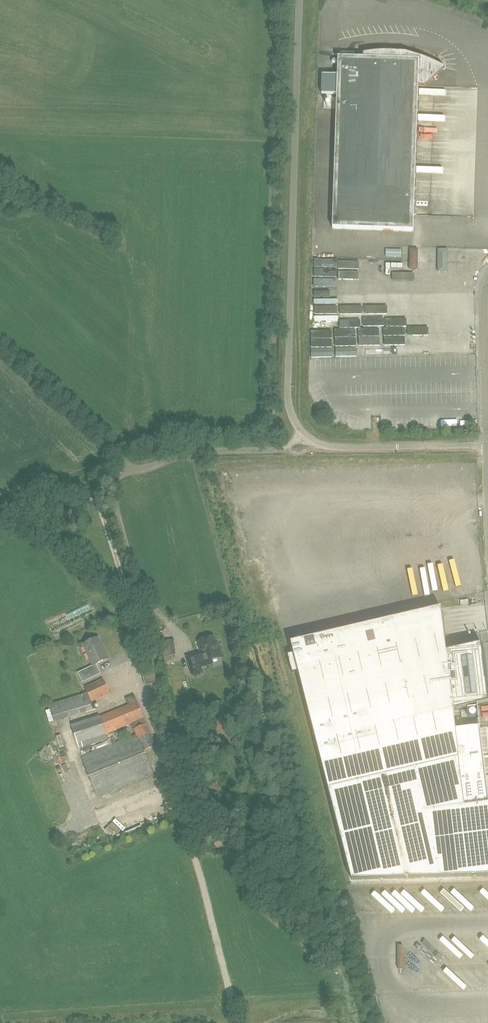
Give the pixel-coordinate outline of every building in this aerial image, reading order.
[(413,231),(418,87),(425,87),(445,69),(436,64),(427,60),(418,57),(412,55),(402,53),(393,52),(383,52),(373,53),(363,54),(363,58),(338,57),(338,76),(322,75),(322,94),(337,95),(333,228),(413,231)] [(428,137),(420,136),(419,171),(421,176),(426,174),(432,175),(432,176),(458,177),(463,189),(463,177),(468,176),(470,183),(470,184),(472,188),(474,143),(466,143),(472,141),(469,132),(468,132),(464,121),(464,118),(458,102),(457,124),(452,110),(433,110),(433,113),(435,120),(432,121),(431,146),(428,137)] [(239,496),(235,475),(229,476),(233,498),(239,496)] [(480,728),(456,730),(454,710),(487,703),(487,696),(482,644),(447,652),(441,608),(291,643),(352,880),(487,876),(487,791),(480,728)] [(94,666),(97,665),(109,659),(99,637),(83,645),(93,666),(94,666)] [(197,654),(187,657),(193,676),(202,673),(201,667),(213,664),(214,669),(224,666),(221,656),(217,644),(215,644),(213,637),(198,641),(201,650),(203,653),(197,655),(197,654)] [(94,666),(93,666),(78,673),(83,683),(101,674),(97,665),(94,666)] [(155,665),(145,667),(149,684),(159,682),(155,665)] [(87,692),(93,702),(110,694),(103,679),(85,688),(87,692)] [(96,709),(93,702),(87,692),(81,694),(87,712),(96,709)] [(129,706),(138,702),(135,695),(126,699),(129,706)] [(134,730),(147,725),(138,702),(129,706),(100,717),(101,719),(106,734),(132,724),(134,730)] [(79,748),(108,739),(106,734),(101,719),(82,725),(82,726),(73,729),(79,748)] [(136,735),(144,751),(156,746),(147,725),(134,730),(136,735)] [(59,732),(53,734),(57,746),(63,744),(59,732)] [(153,774),(144,751),(136,735),(81,758),(98,797),(153,774)] [(359,896),(378,912),(385,910),(389,914),(396,911),(398,913),(403,907),(409,913),(416,910),(419,912),(425,906),(417,909),(409,903),(410,902),(405,891),(403,889),(400,893),(403,899),(393,890),(388,896),(380,889),(376,893),(373,890),(369,895),(362,889),(358,894),(359,896)]
